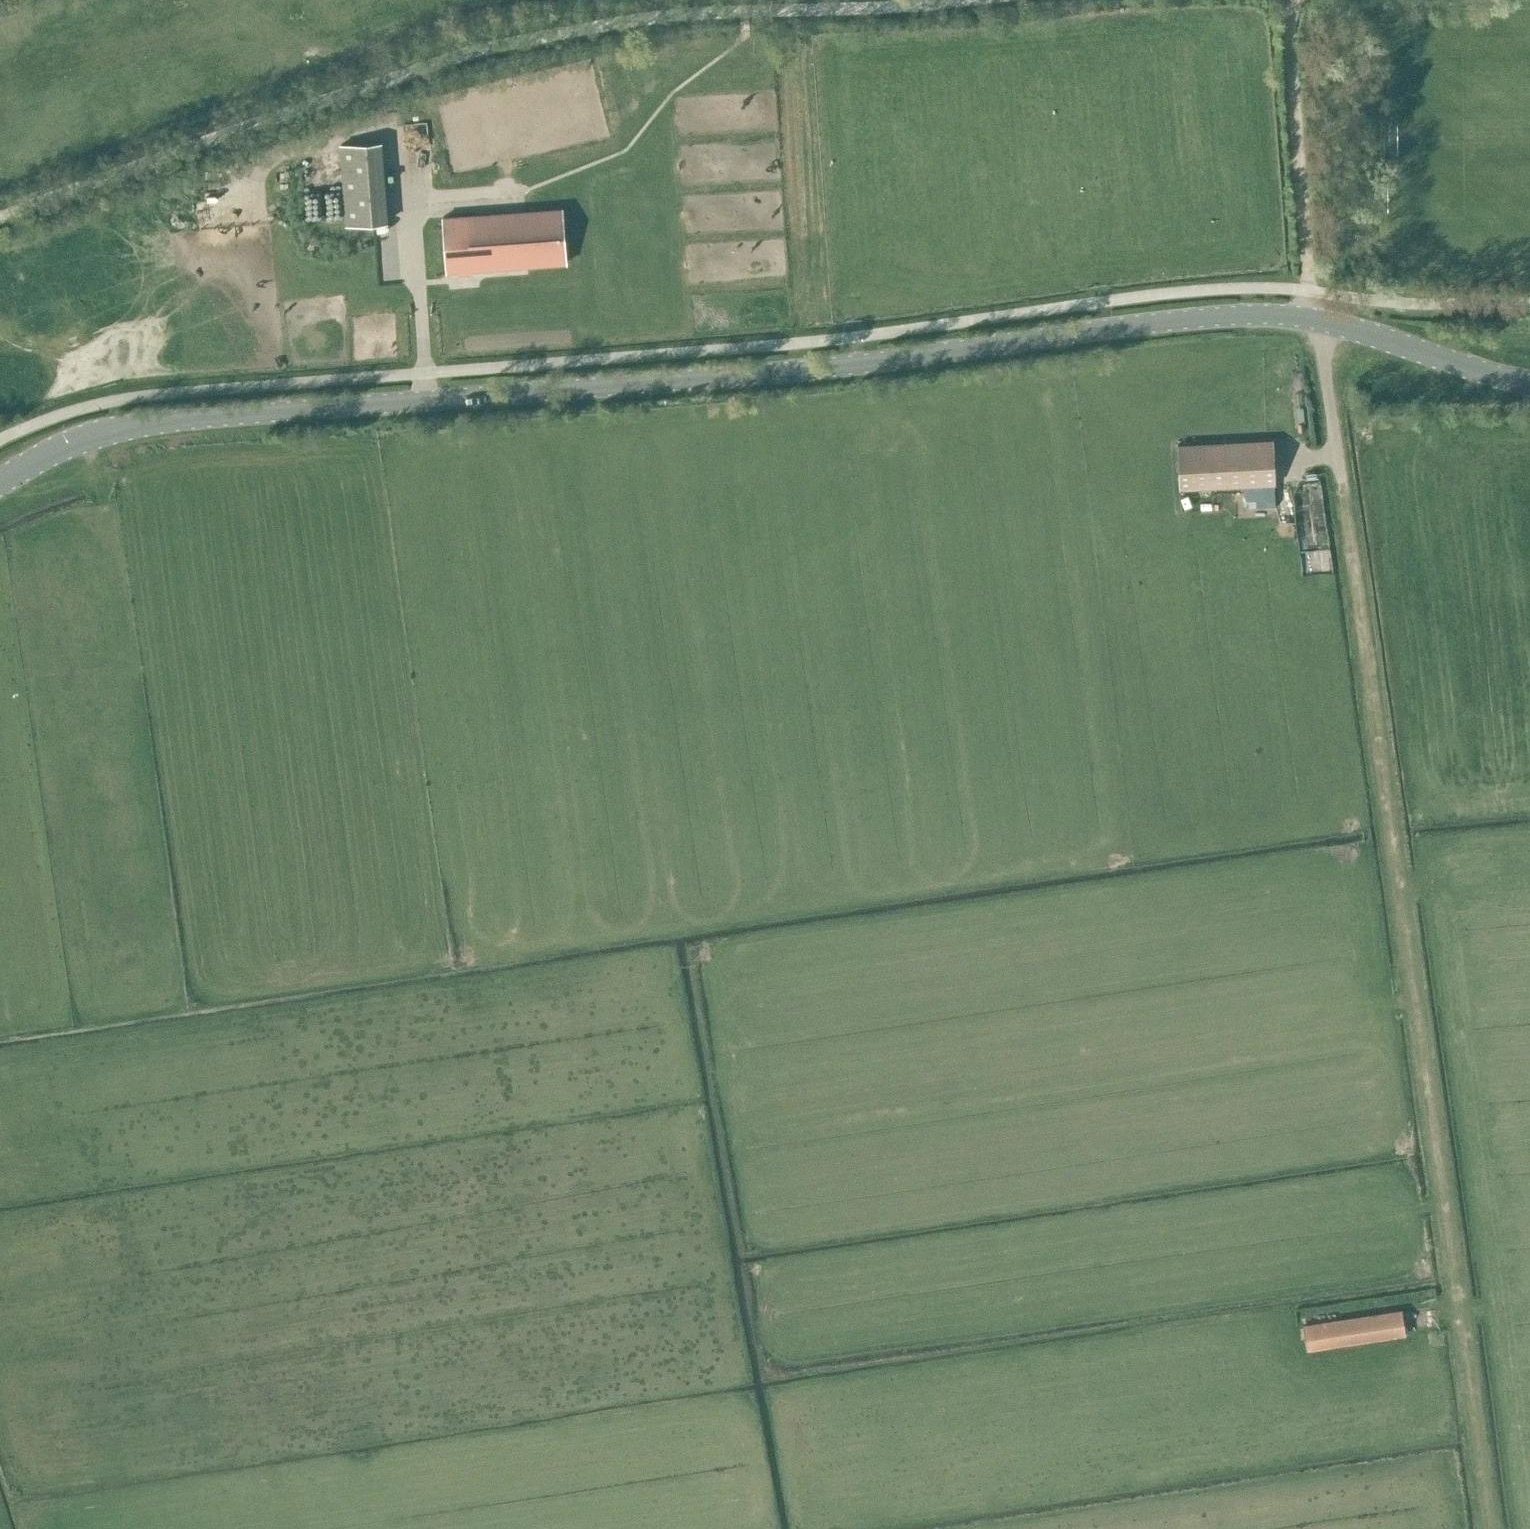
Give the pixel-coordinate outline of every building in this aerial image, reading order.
[(347,222),(390,220),(387,137),(343,139),(347,222)] [(566,262),(562,208),(442,217),(446,271),(566,262)] [(1273,439),(1177,444),(1179,488),(1275,483),(1273,439)] [(1306,1350),(1406,1335),(1401,1309),(1302,1324),(1306,1350)]
